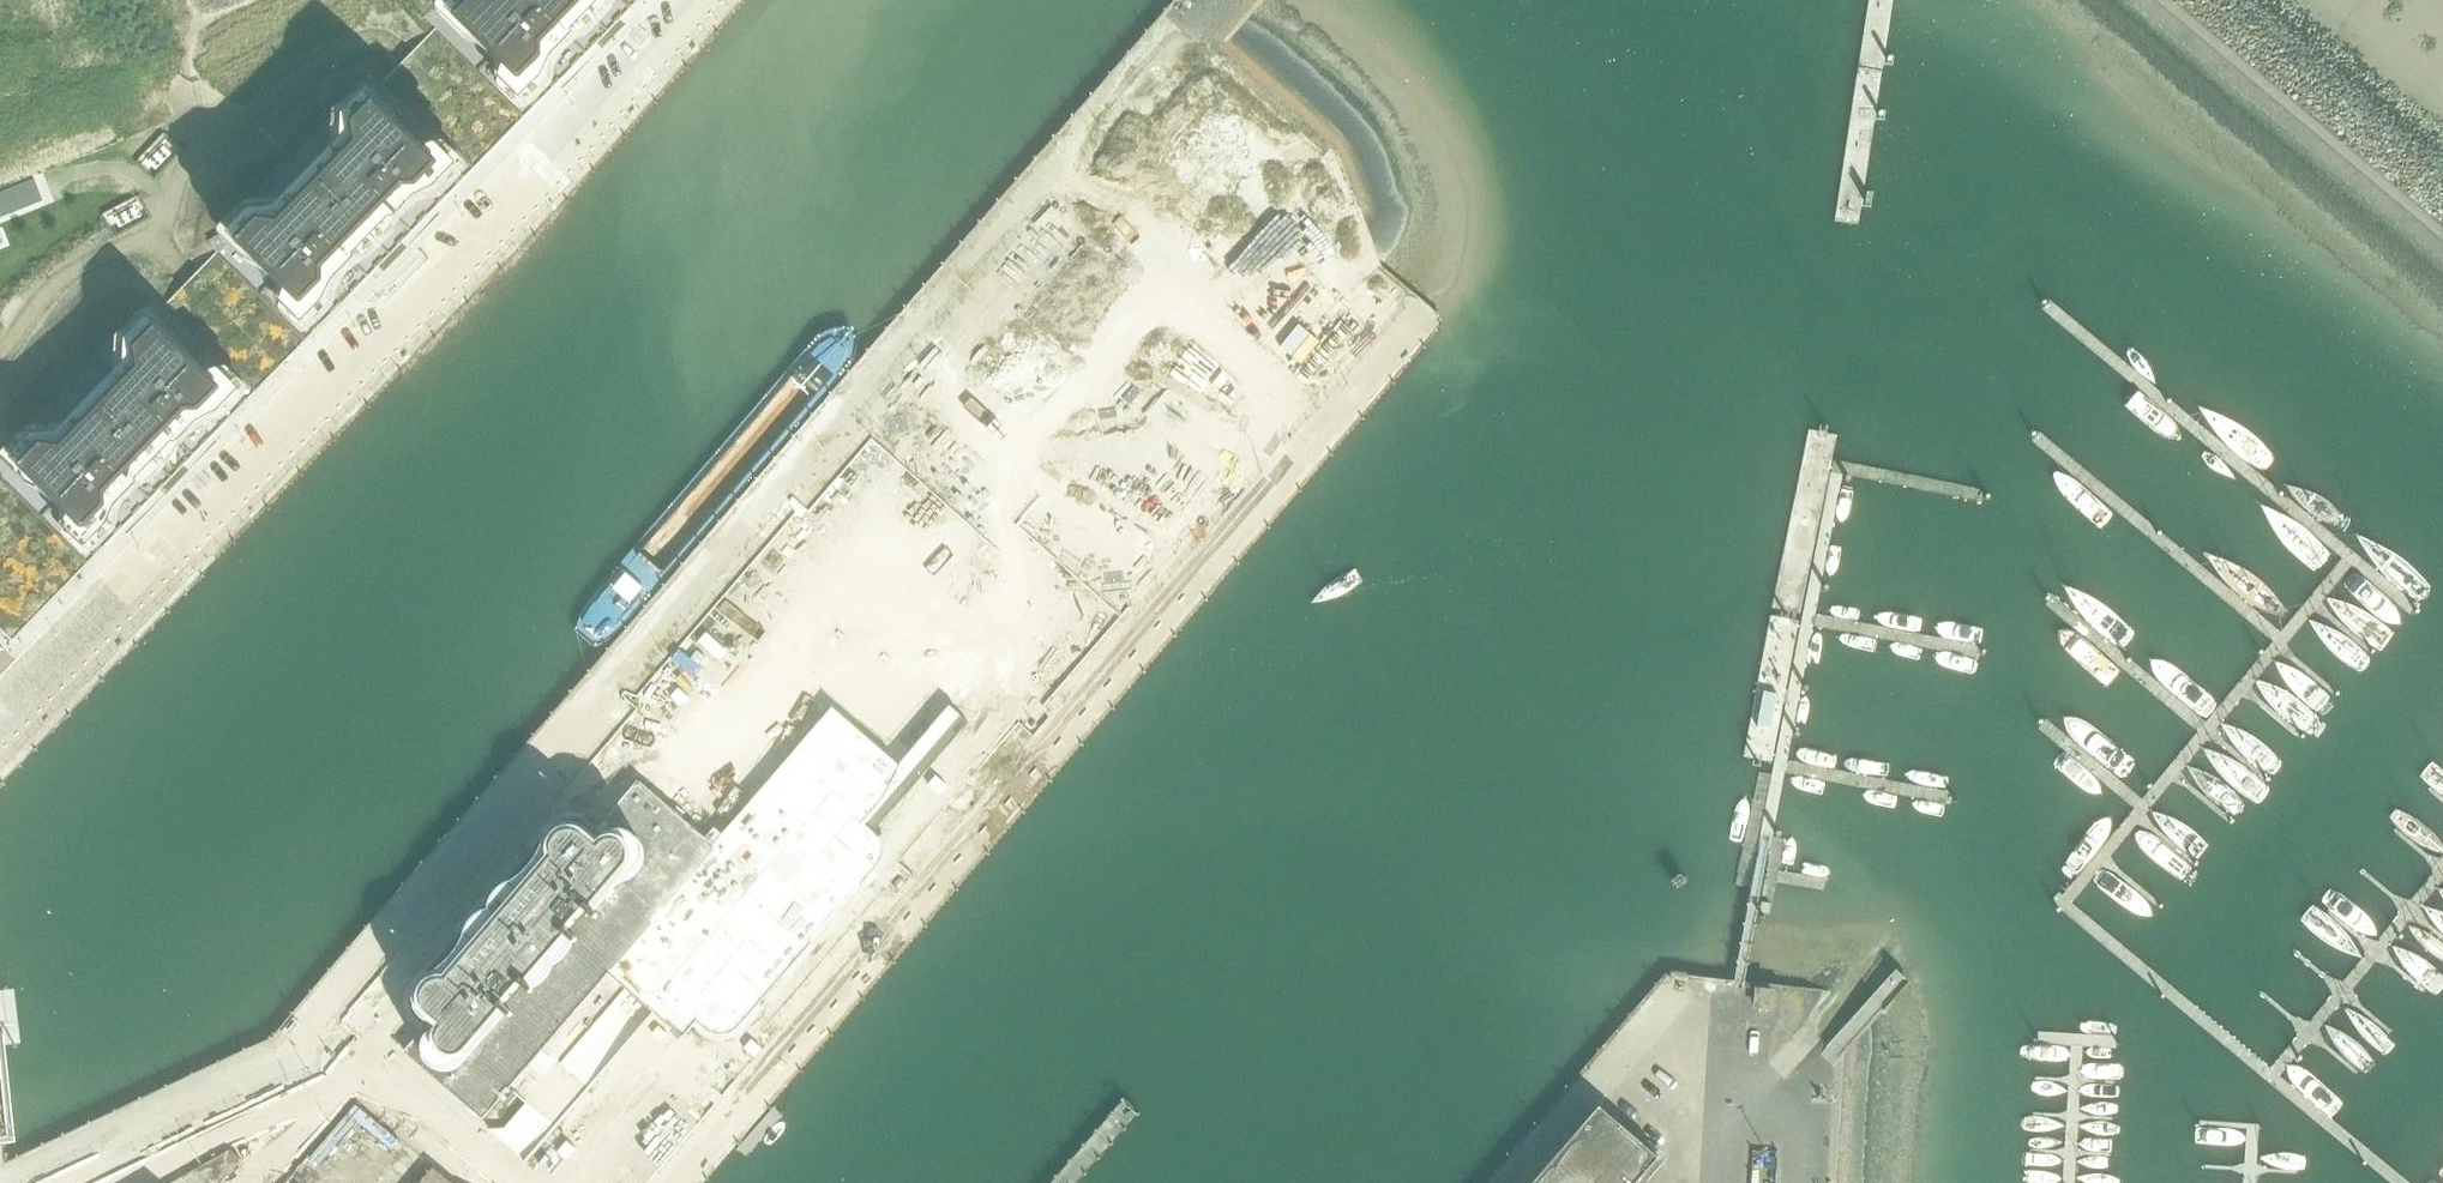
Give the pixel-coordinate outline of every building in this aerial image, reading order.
[(12,641),(105,547),(255,394),(307,340),(408,237),(474,170),(525,117),(640,0),(464,0),(435,30),(400,65),(387,79),(382,84),(219,251),(217,253),(215,255),(198,272),(181,289),(164,308),(0,475),(0,629),(12,641)] [(34,180),(0,194),(0,218),(43,201),(34,180)] [(434,1005),(386,1062),(504,1146),(630,994),(682,1038),(941,738),(776,594),(434,1005)] [(1798,622),(1769,617),(1742,757),(1771,763),(1798,622)] [(1755,1007),(1770,1009),(1772,992),(1757,990),(1755,1007)] [(1658,1159),(1598,1107),(1532,1182),(1636,1182),(1658,1159)] [(432,1168),(420,1182),(450,1182),(432,1168)]
